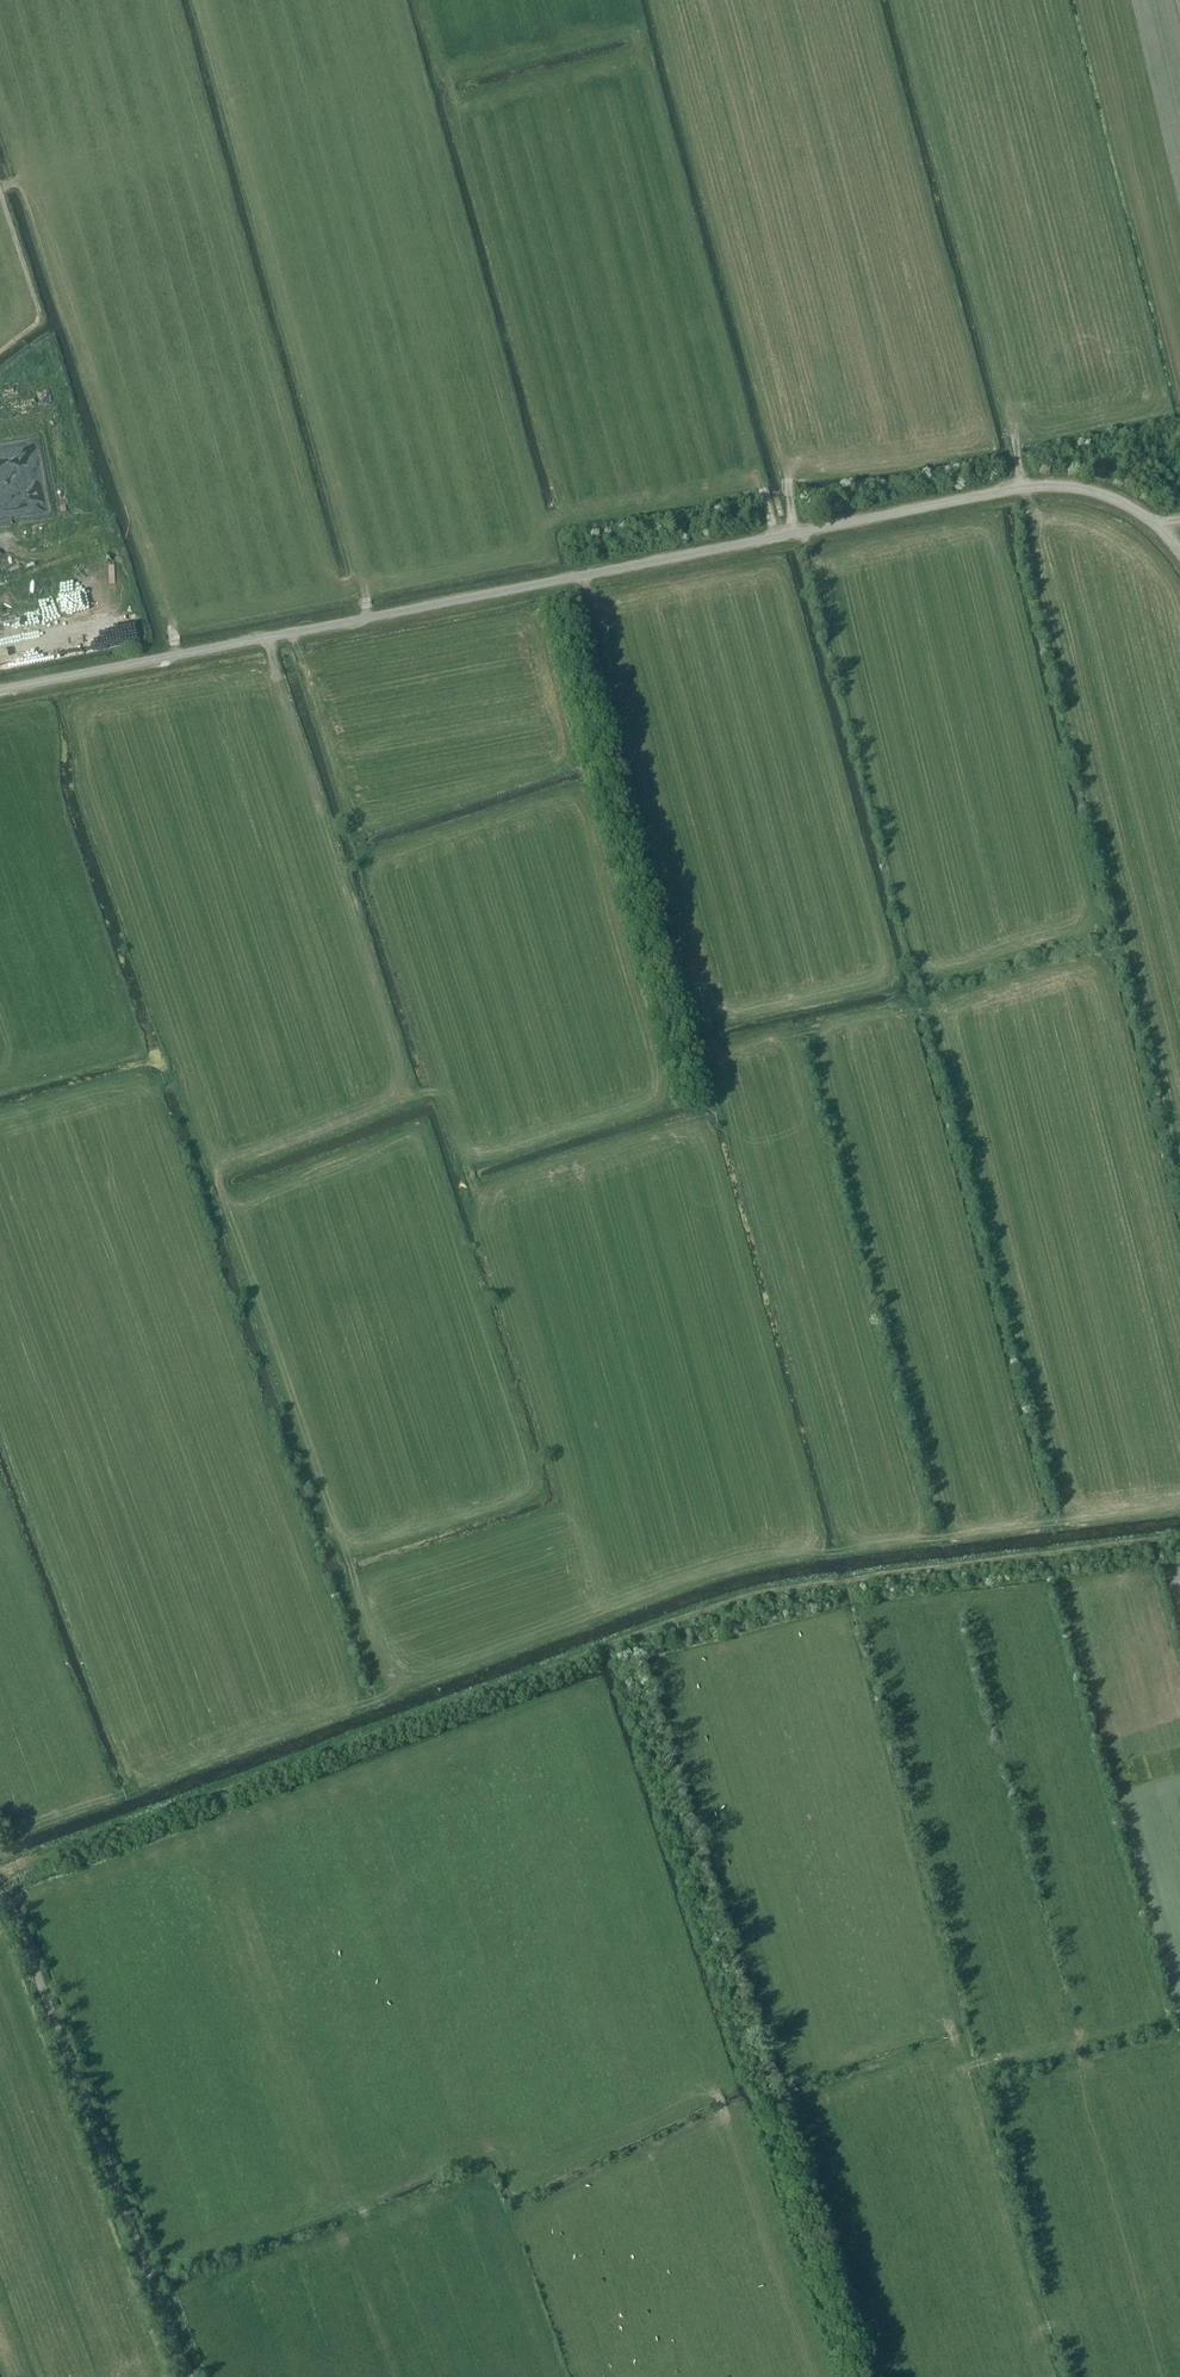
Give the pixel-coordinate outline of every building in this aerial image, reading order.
[(126,622),(126,631),(134,631),(134,634),(139,633),(138,621),(126,622)] [(117,634),(118,625),(107,624),(106,633),(117,634)]
